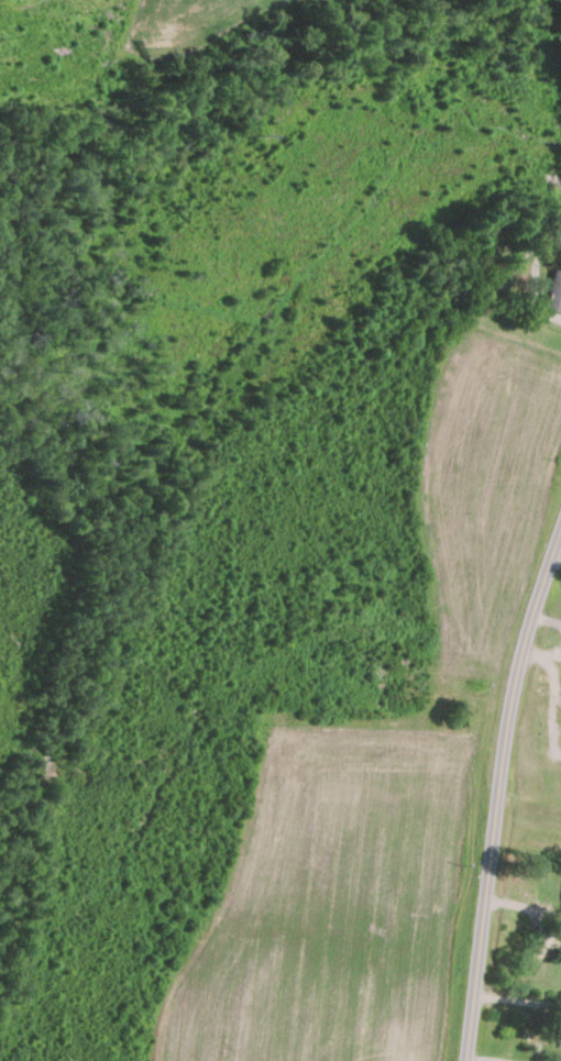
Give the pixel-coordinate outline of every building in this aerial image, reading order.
[(551,268),(545,308),(560,310),(560,269),(551,268)]
